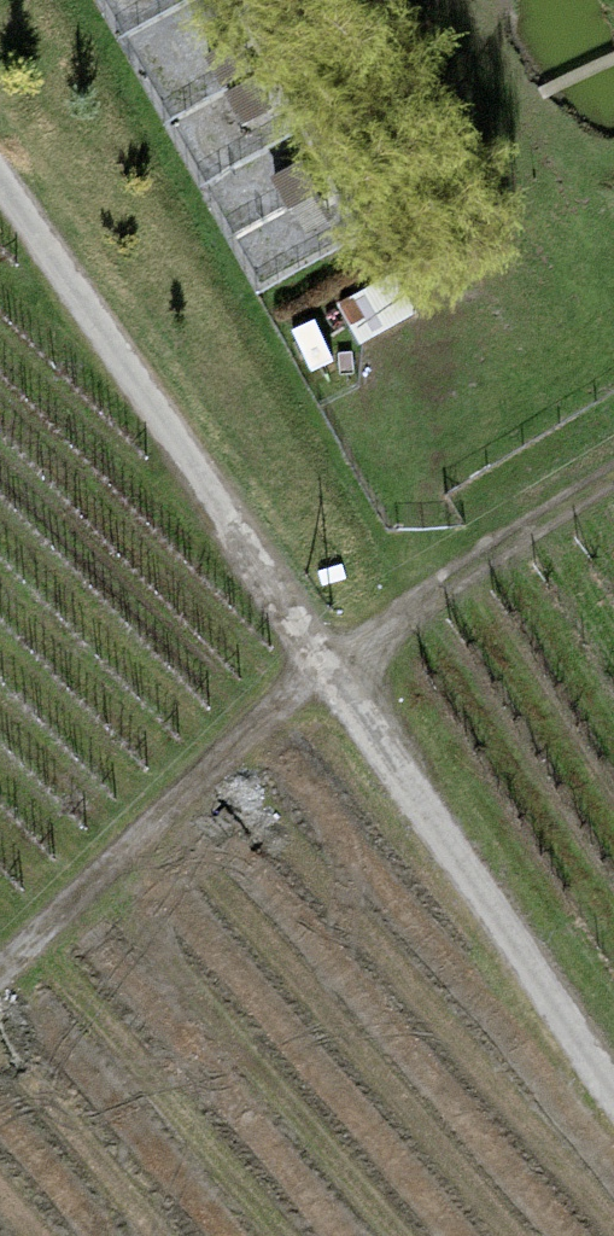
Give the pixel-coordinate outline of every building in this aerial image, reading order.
[(255,279),(360,225),(245,0),(175,0),(126,25),(255,279)]
